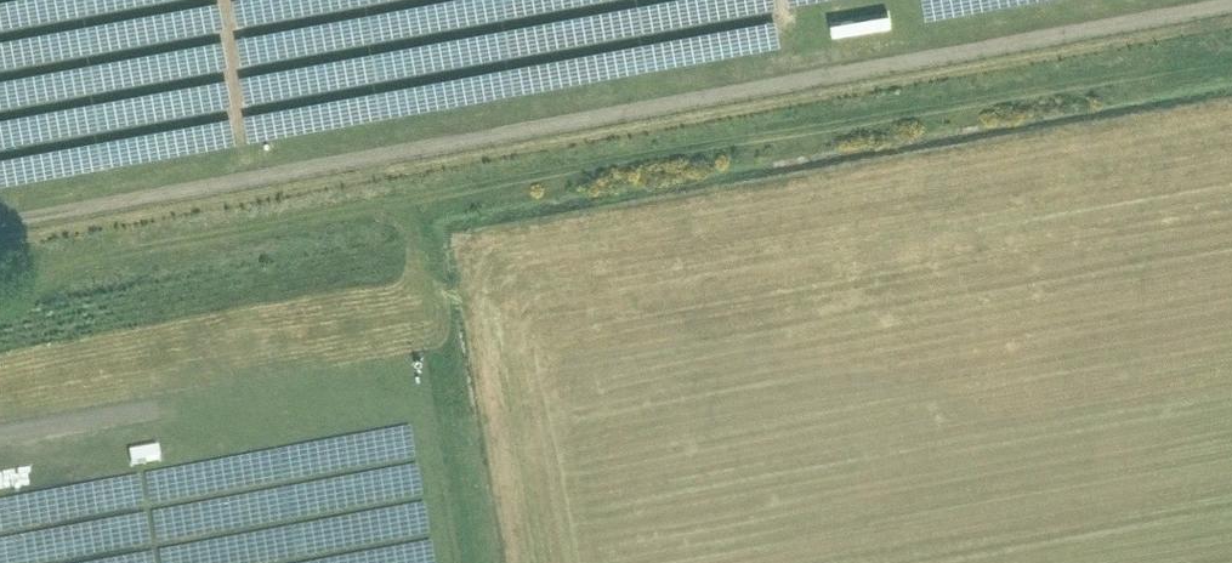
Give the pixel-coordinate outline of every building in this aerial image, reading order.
[(887,11),(829,21),(831,33),(889,23),(887,11)] [(158,450),(129,455),(131,467),(160,462),(158,450)]
